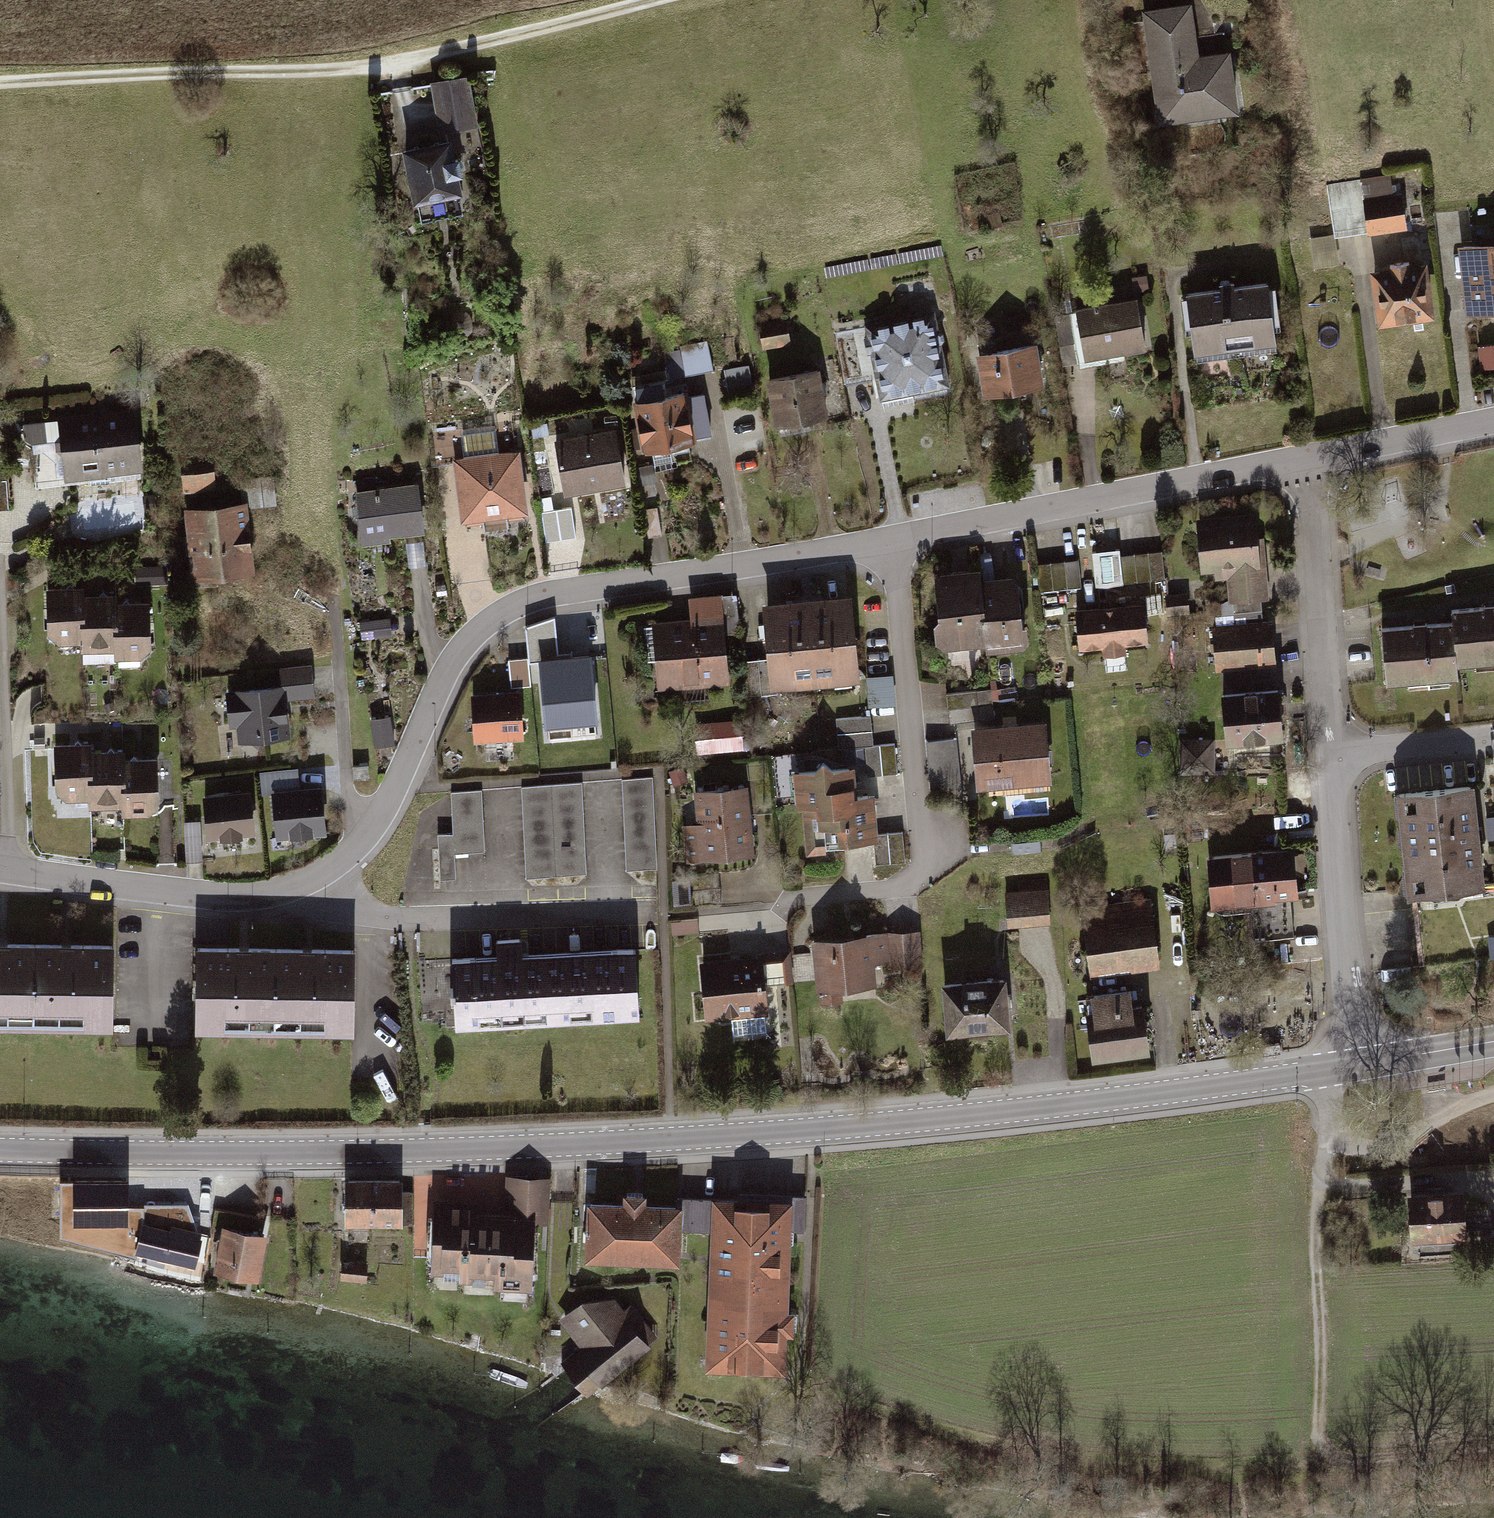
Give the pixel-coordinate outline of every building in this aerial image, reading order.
[(1182,2),(1131,8),(1145,119),(1226,108),(1218,49),(1188,53),(1182,2)] [(459,79),(421,83),(426,132),(465,128),(459,79)] [(438,156),(378,161),(383,220),(442,215),(438,156)] [(1390,175),(1353,180),(1361,233),(1397,228),(1390,175)] [(1460,237),(1465,306),(1493,304),(1493,234),(1460,237)] [(1318,269),(1342,265),(1337,235),(1313,239),(1318,269)] [(1427,256),(1373,263),(1381,316),(1434,309),(1427,256)] [(1267,276),(1188,288),(1197,348),(1276,336),(1267,276)] [(1136,293),(1075,303),(1084,356),(1144,346),(1136,293)] [(933,311),(867,326),(882,394),(948,380),(933,311)] [(759,323),(763,345),(791,341),(787,318),(759,323)] [(671,377),(713,368),(707,339),(665,348),(671,377)] [(1037,340),(976,349),(982,389),(1042,380),(1037,340)] [(1481,367),(1493,366),(1493,342),(1478,344),(1481,367)] [(749,363),(723,367),(728,393),(753,388),(749,363)] [(818,364),(769,372),(777,419),(826,410),(818,364)] [(697,389),(621,401),(629,447),(705,435),(697,389)] [(142,404),(56,411),(62,479),(148,471),(142,404)] [(604,431),(546,442),(554,492),(613,481),(604,431)] [(509,454),(444,460),(450,521),(514,515),(509,454)] [(184,456),(185,487),(217,486),(216,455),(184,456)] [(419,482),(349,486),(353,548),(422,545),(419,482)] [(252,499),(184,502),(188,586),(256,583),(252,499)] [(1253,515),(1191,521),(1196,574),(1221,571),(1224,603),(1261,599),(1253,515)] [(1159,552),(1117,557),(1120,585),(1162,580),(1159,552)] [(170,564),(137,562),(136,579),(169,581),(170,564)] [(1073,563),(1035,566),(1038,593),(1076,589),(1073,563)] [(1013,642),(1006,569),(964,573),(971,647),(1013,642)] [(971,647),(964,573),(921,578),(929,651),(971,647)] [(83,641),(83,596),(83,588),(44,588),(45,641),(83,641)] [(83,596),(83,641),(83,645),(115,645),(115,604),(115,595),(83,596)] [(1184,595),(1163,597),(1165,619),(1187,617),(1184,595)] [(846,681),(838,596),(795,600),(803,685),(846,681)] [(803,685),(795,600),(752,604),(760,689),(803,685)] [(1135,603),(1067,612),(1073,655),(1141,646),(1135,603)] [(115,604),(115,645),(115,654),(148,654),(147,604),(115,604)] [(1441,608),(1445,670),(1493,667),(1493,605),(1441,608)] [(390,617),(359,619),(360,636),(391,634),(390,617)] [(715,619),(645,624),(649,689),(721,683),(715,619)] [(1264,623),(1205,627),(1209,674),(1268,669),(1264,623)] [(1443,687),(1440,625),(1373,629),(1376,690),(1443,687)] [(597,718),(592,647),(540,652),(545,723),(597,718)] [(534,686),(529,659),(511,662),(515,689),(534,686)] [(305,665),(276,667),(279,696),(307,694),(305,665)] [(870,678),(871,708),(898,707),(897,677),(870,678)] [(275,686),(214,693),(218,726),(233,724),(235,740),(280,735),(275,686)] [(1269,689),(1209,694),(1213,745),(1273,741),(1269,689)] [(512,693),(464,695),(466,740),(514,738),(512,693)] [(395,741),(390,714),(371,717),(375,744),(395,741)] [(714,755),(749,751),(745,718),(711,722),(714,755)] [(866,718),(832,721),(835,749),(869,746),(866,718)] [(1035,725),(959,730),(962,789),(1038,785),(1035,725)] [(1210,740),(1176,741),(1177,776),(1211,775),(1210,740)] [(87,796),(87,754),(87,746),(57,746),(57,796),(87,796)] [(889,746),(865,749),(868,778),(892,775),(889,746)] [(122,802),(122,761),(122,754),(87,754),(87,796),(87,802),(122,802)] [(122,761),(122,802),(122,813),(156,813),(156,800),(171,800),(171,761),(122,761)] [(368,763),(352,764),(353,777),(369,776),(368,763)] [(785,802),(841,798),(839,769),(783,773),(785,802)] [(652,778),(618,780),(620,870),(654,869),(652,778)] [(579,784),(517,787),(522,879),(585,875),(579,784)] [(320,785),(274,789),(278,832),(324,828),(320,785)] [(740,787),(690,793),(693,825),(675,827),(679,866),(748,859),(740,787)] [(1474,891),(1464,787),(1386,794),(1396,898),(1474,891)] [(478,790),(446,792),(449,834),(433,835),(435,879),(453,878),(451,854),(482,853),(478,790)] [(249,792),(203,795),(206,833),(251,830),(249,792)] [(841,798),(785,802),(789,854),(870,848),(867,796),(841,798)] [(899,833),(872,835),(874,865),(901,864),(899,833)] [(1286,849),(1199,854),(1202,907),(1289,901),(1286,849)] [(1046,888),(1002,891),(1004,931),(1049,928),(1046,888)] [(1146,901),(1076,908),(1082,974),(1153,966),(1146,901)] [(916,931),(882,934),(885,971),(920,968),(916,931)] [(871,932),(805,936),(808,995),(875,991),(871,932)] [(36,934),(0,935),(0,1008),(37,1008),(36,934)] [(125,1007),(124,934),(36,934),(37,1008),(125,1007)] [(282,1016),(282,937),(193,936),(193,1016),(282,1016)] [(371,1017),(372,938),(282,937),(282,1016),(371,1017)] [(651,1017),(650,941),(548,942),(549,1019),(651,1017)] [(549,1019),(548,942),(447,944),(448,1020),(549,1019)] [(754,957),(694,960),(697,1016),(757,1013),(754,957)] [(1001,980),(934,984),(937,1032),(1004,1028),(1001,980)] [(1131,990),(1072,995),(1077,1059),(1137,1054),(1131,990)] [(130,1175),(70,1174),(70,1216),(130,1216),(130,1175)] [(403,1177),(343,1176),(342,1223),(402,1225),(403,1177)] [(529,1186),(413,1183),(410,1285),(526,1287),(529,1186)] [(1455,1190),(1397,1195),(1401,1243),(1459,1238),(1455,1190)] [(779,1284),(781,1200),(700,1198),(698,1282),(779,1284)] [(668,1205),(577,1204),(576,1260),(667,1262),(668,1205)] [(275,1221),(215,1209),(209,1243),(225,1246),(222,1261),(248,1266),(251,1251),(268,1254),(275,1221)] [(190,1234),(136,1223),(130,1254),(184,1264),(190,1234)] [(776,1368),(779,1284),(698,1282),(696,1366),(776,1368)] [(602,1286),(552,1321),(571,1349),(554,1364),(577,1396),(656,1341),(628,1303),(618,1308),(602,1286)]
